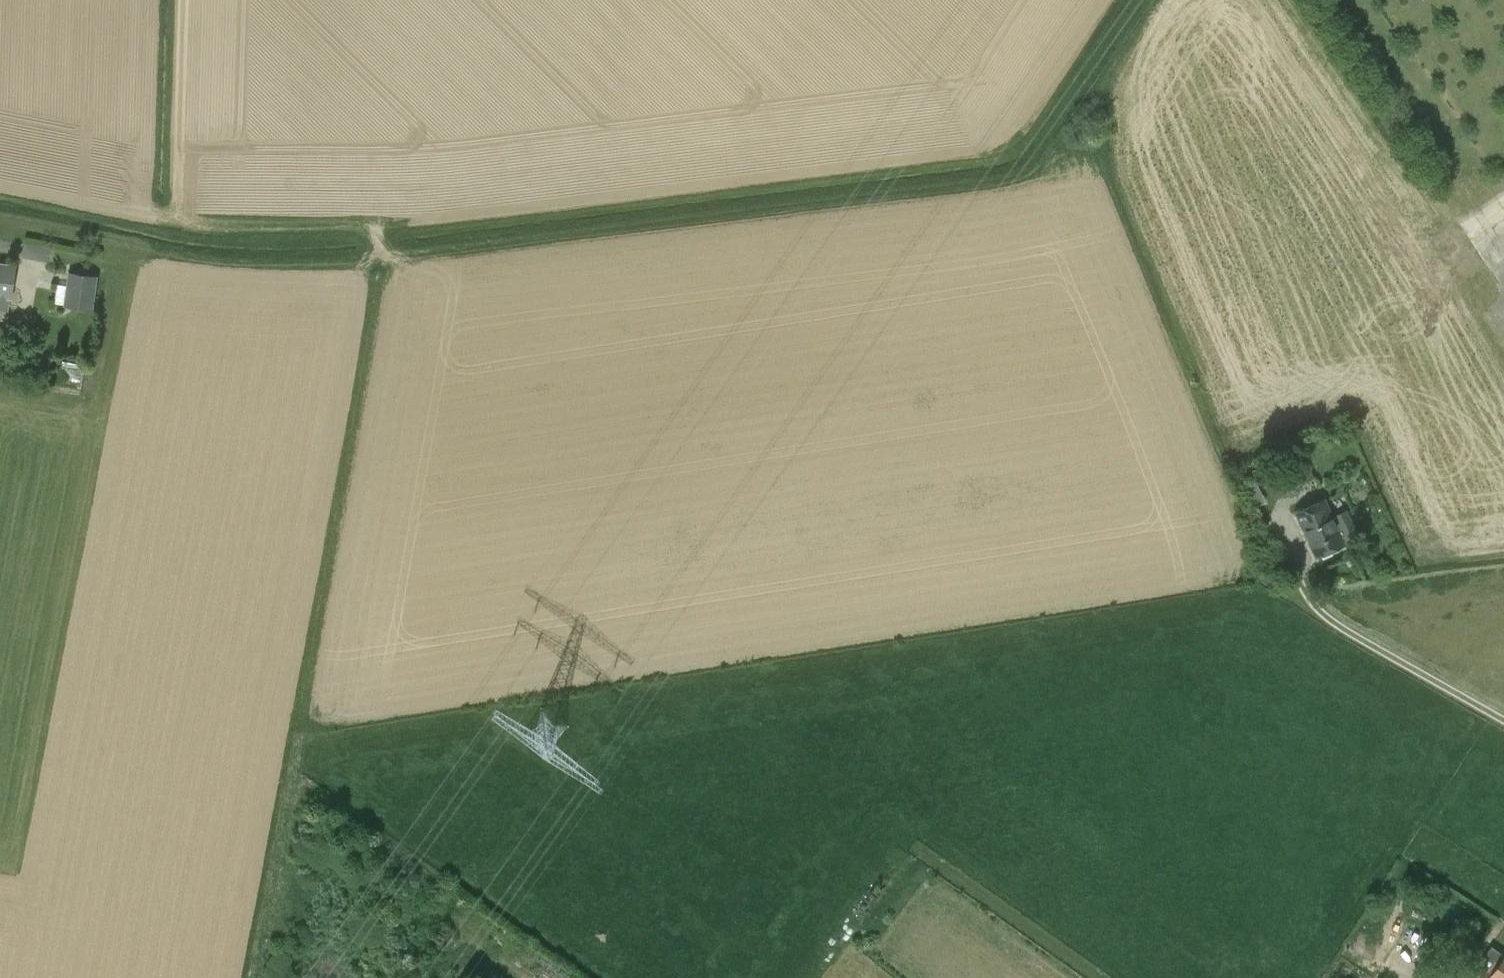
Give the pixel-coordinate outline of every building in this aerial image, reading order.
[(9,311),(10,298),(11,298),(15,266),(0,264),(0,310),(9,311)] [(92,309),(97,277),(69,273),(65,305),(92,309)] [(85,366),(60,361),(55,385),(79,390),(85,366)] [(1283,455),(1295,484),(1313,476),(1301,447),(1283,455)] [(1317,557),(1345,544),(1324,498),(1296,512),(1317,557)] [(1449,950),(1431,938),(1416,960),(1434,972),(1449,950)] [(1474,970),(1485,977),(1503,977),(1503,955),(1491,946),(1474,970)]
